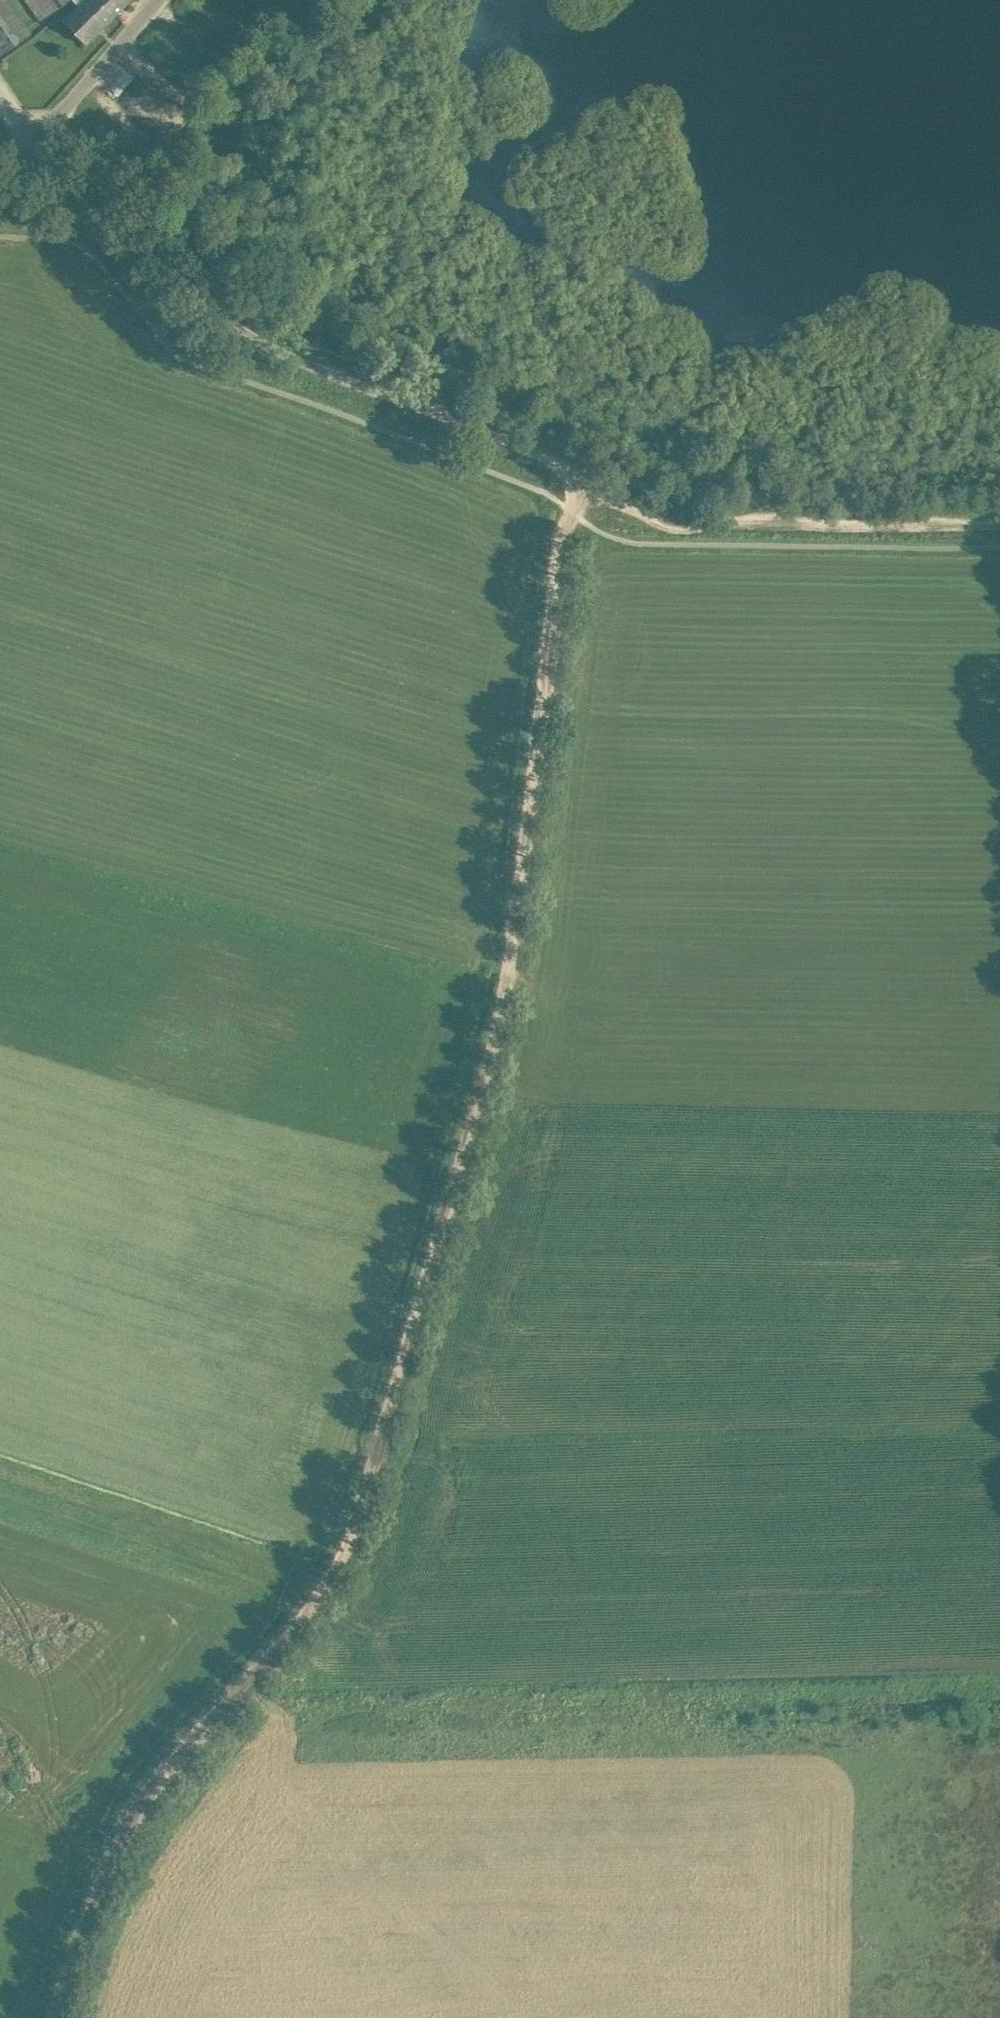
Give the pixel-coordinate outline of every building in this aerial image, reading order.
[(30,33),(7,0),(0,0),(0,54),(30,33)] [(40,19),(67,0),(26,0),(40,19)] [(77,6),(62,20),(85,43),(129,0),(75,0),(79,4),(77,6)]
